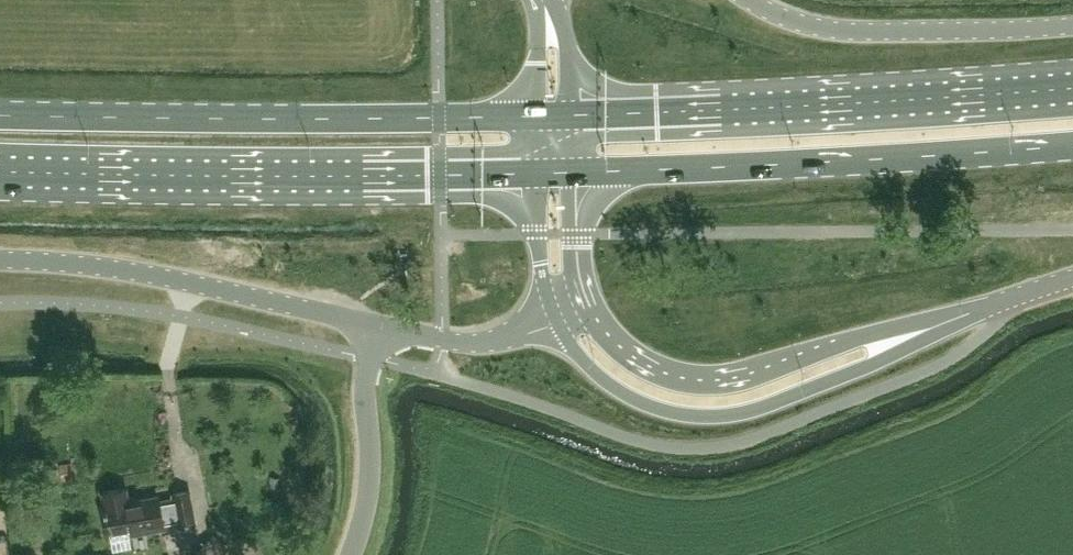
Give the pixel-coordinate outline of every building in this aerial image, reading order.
[(102,512),(105,530),(129,525),(130,533),(193,522),(188,492),(172,494),(173,499),(160,501),(159,494),(128,500),(126,488),(102,492),(105,512),(102,512)]
